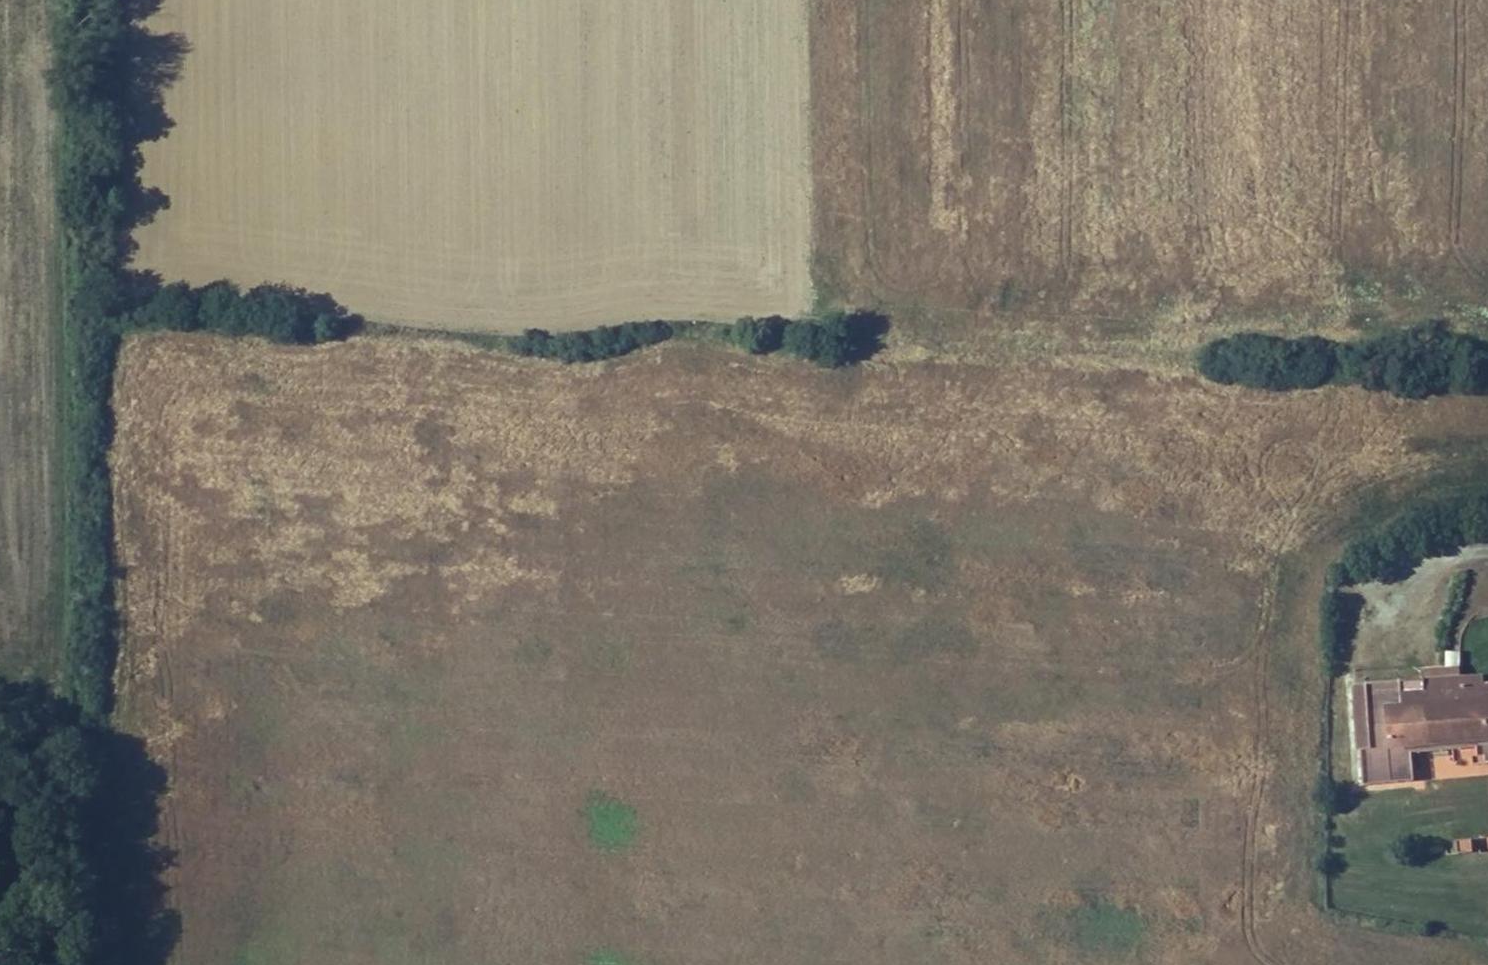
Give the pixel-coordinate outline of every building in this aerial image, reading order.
[(1460,652),(1445,651),(1444,667),(1422,667),(1422,676),(1459,677),(1460,652)] [(1487,779),(1487,701),(1480,701),(1480,696),(1421,694),(1421,703),(1401,702),(1400,751),(1385,752),(1383,786),(1409,787),(1411,752),(1476,753),(1474,778),(1487,779)]
